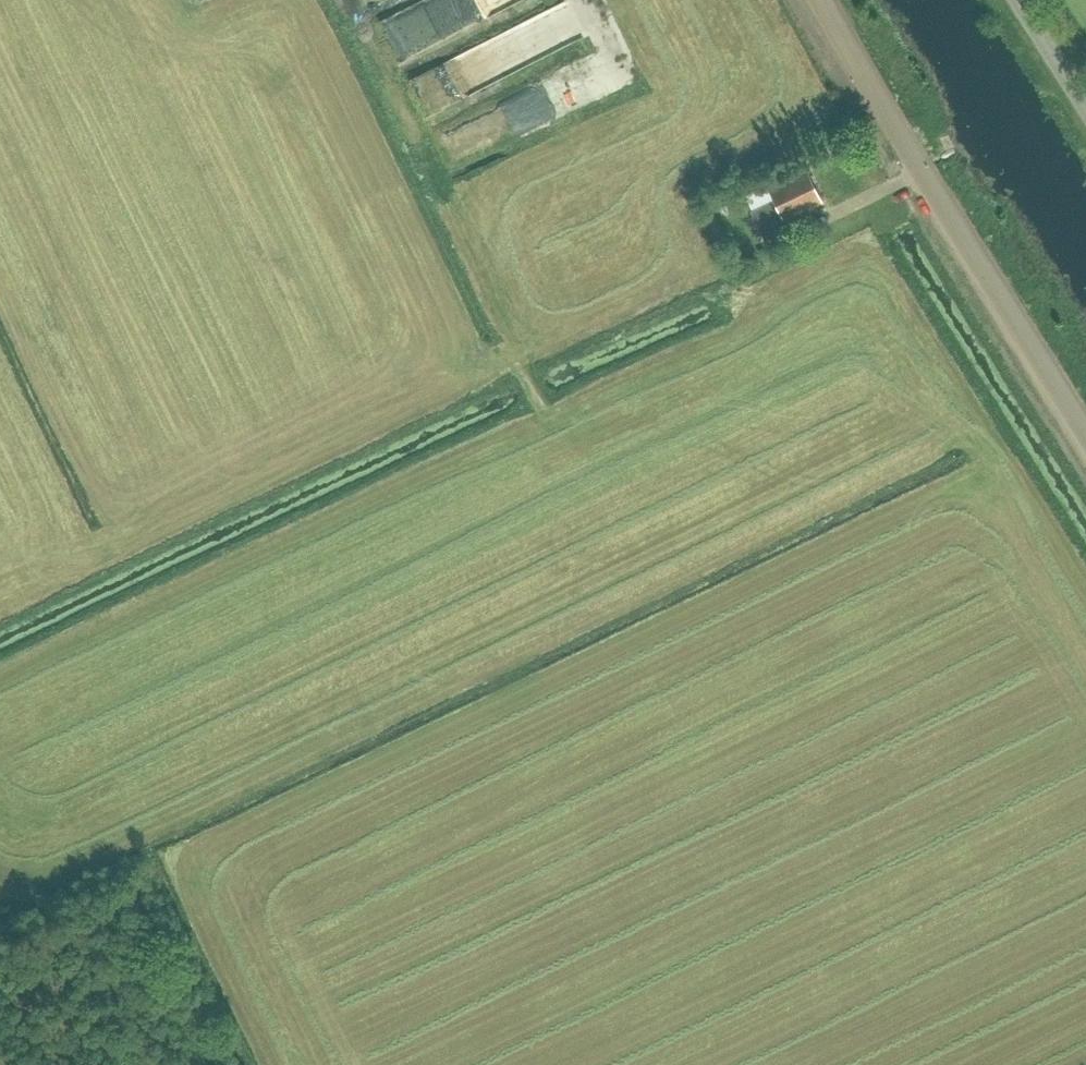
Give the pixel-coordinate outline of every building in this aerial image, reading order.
[(575,66),(535,80),(548,116),(598,99),(589,74),(579,77),(575,66)] [(613,68),(598,69),(600,86),(615,85),(613,68)] [(769,186),(774,198),(750,210),(764,240),(802,221),(798,213),(822,201),(808,172),(785,183),(783,180),(769,186)]
